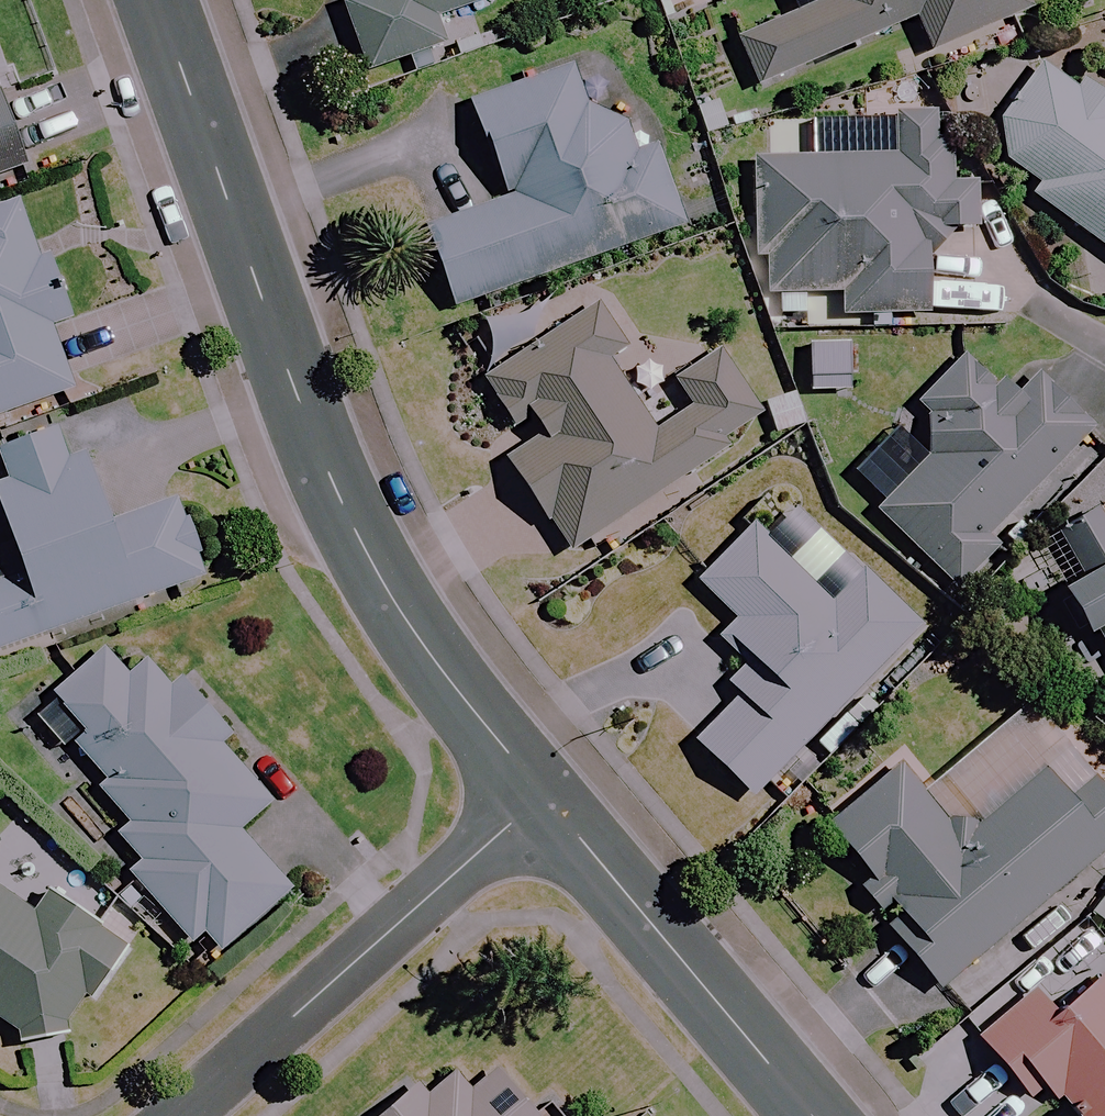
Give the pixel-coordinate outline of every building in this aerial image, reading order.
[(479,0),(344,0),(330,5),(355,76),(439,46),(429,18),(479,0)] [(721,42),(743,93),(908,22),(922,56),(1023,12),(1018,0),(819,0),(721,42)] [(1037,58),(1002,105),(1008,156),(1044,181),(1036,191),(1104,243),(1104,92),(1085,77),(1077,88),(1037,58)] [(553,69),(458,104),(491,196),(409,226),(439,310),(678,222),(684,225),(656,138),(638,144),(567,106),(553,69)] [(876,167),(748,155),(739,259),(756,260),(753,296),(828,302),(827,317),(908,324),(912,280),(928,281),(931,244),(945,246),(946,229),(968,231),(973,182),(948,180),(951,154),(940,153),(943,119),(881,113),(876,167)] [(17,171),(0,127),(0,177),(17,171)] [(2,206),(0,206),(0,413),(65,391),(2,206)] [(618,350),(586,300),(562,316),(567,324),(484,377),(526,442),(494,463),(555,557),(758,424),(712,353),(666,383),(683,408),(646,433),(600,362),(618,350)] [(959,347),(900,411),(933,441),(867,513),(955,593),(997,547),(988,538),(1092,425),(1035,373),(1013,396),(959,347)] [(197,581),(169,502),(99,526),(75,457),(58,463),(47,429),(0,445),(0,495),(25,568),(0,576),(0,649),(197,581)] [(1100,638),(1104,646),(1104,511),(1045,549),(1069,588),(1049,600),(1080,650),(1100,638)] [(743,800),(851,690),(912,628),(858,575),(825,608),(744,528),(688,584),(725,621),(713,633),(753,673),(685,743),(743,800)] [(116,674),(96,650),(30,708),(128,821),(97,848),(179,943),(193,931),(212,954),(283,893),(231,833),(264,804),(209,741),(219,732),(176,682),(165,691),(136,657),(116,674)] [(1069,791),(1048,766),(955,842),(892,765),(816,826),(858,877),(842,890),(927,993),(1104,847),(1104,806),(1083,779),(1069,791)] [(14,1045),(52,1040),(120,950),(43,892),(29,910),(0,888),(0,1034),(14,1045)] [(1101,970),(1050,1011),(1031,987),(963,1041),(1000,1087),(1022,1069),(1059,1115),(1104,1115),(1104,976),(1101,970)] [(488,1071),(462,1093),(445,1073),(417,1097),(405,1082),(365,1115),(526,1115),(488,1071)]
